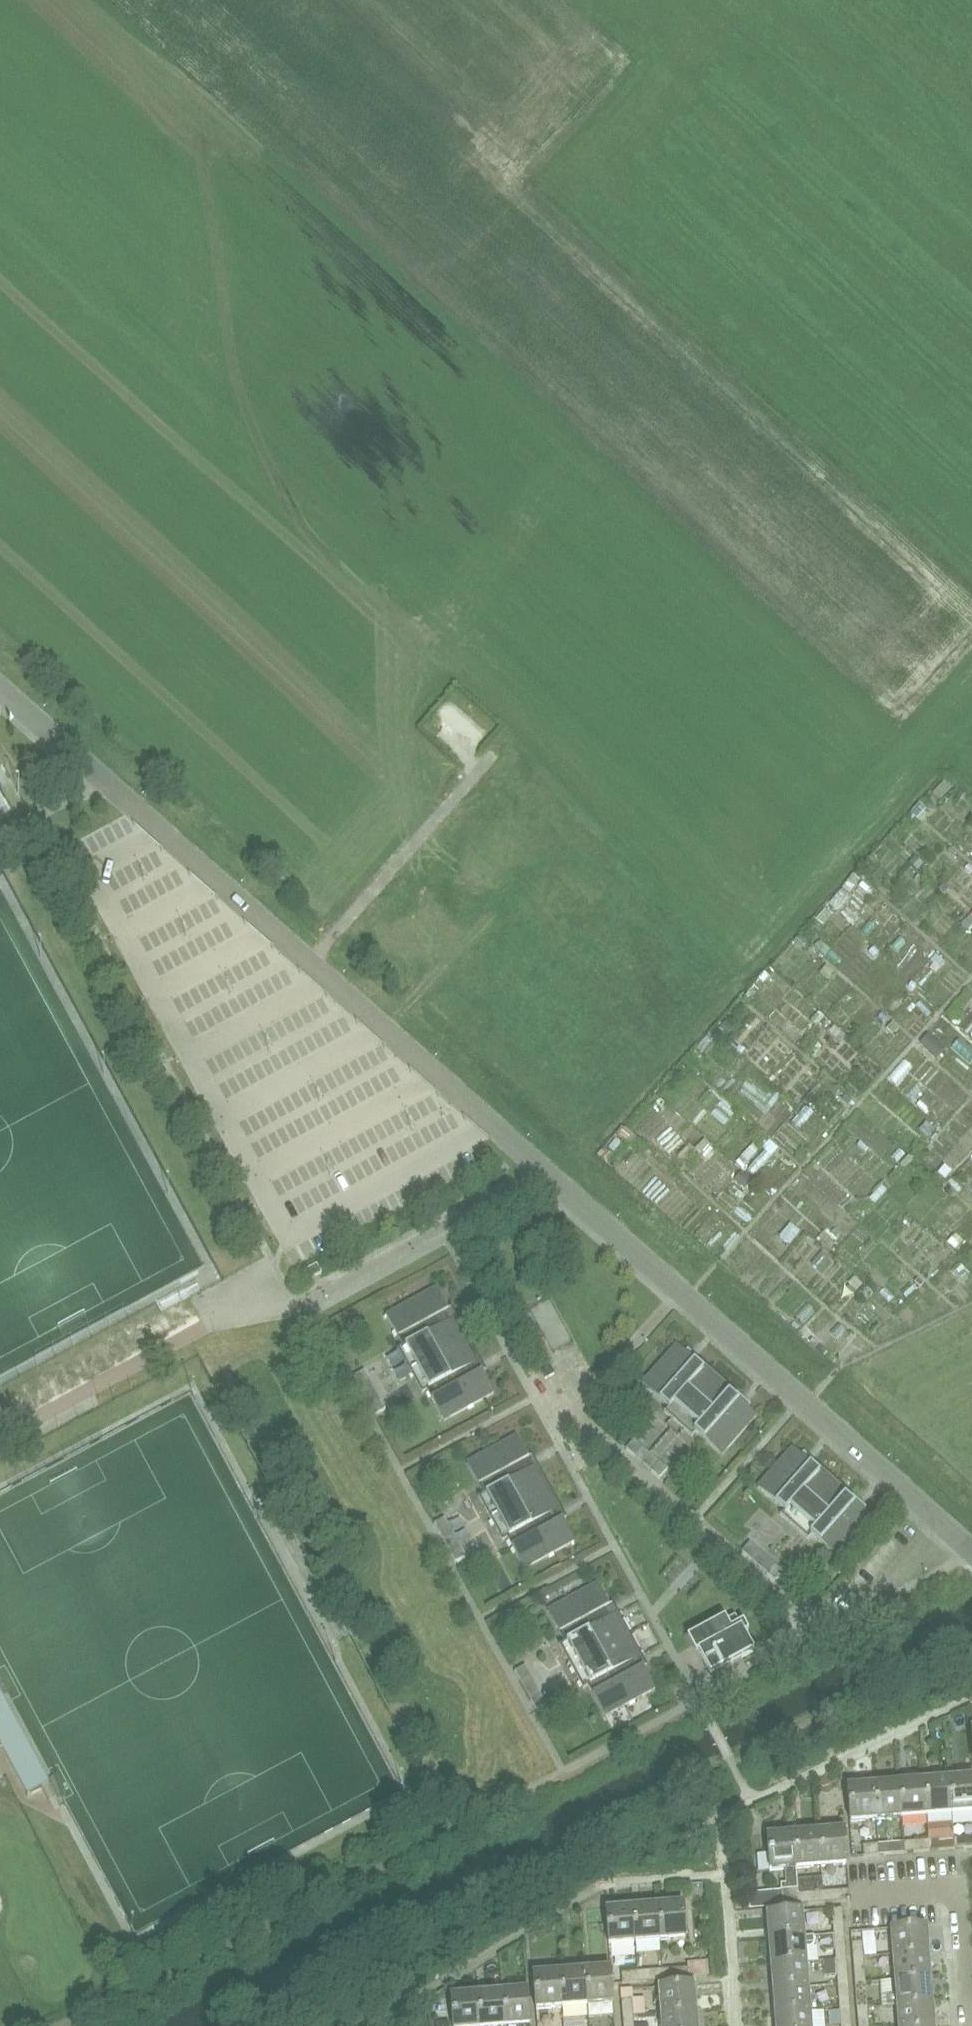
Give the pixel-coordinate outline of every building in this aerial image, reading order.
[(447,705),(439,714),(473,745),(481,735),(447,705)] [(831,907),(820,920),(829,928),(855,898),(845,890),(831,907)] [(881,898),(873,909),(888,920),(896,909),(881,898)] [(940,1060),(951,1052),(936,1033),(926,1041),(940,1060)] [(958,1178),(971,1189),(971,1159),(958,1178)] [(703,1194),(693,1204),(704,1215),(714,1206),(703,1194)] [(314,1278),(322,1273),(318,1265),(309,1269),(314,1278)] [(398,1349),(410,1371),(469,1339),(457,1317),(448,1322),(444,1313),(449,1311),(436,1288),(386,1315),(403,1346),(398,1349)] [(481,1360),(469,1339),(410,1371),(422,1393),(427,1390),(444,1421),(494,1394),(482,1371),(477,1374),(472,1365),(481,1360)] [(664,1411),(678,1424),(720,1377),(698,1357),(695,1361),(677,1345),(642,1384),(668,1407),(664,1411)] [(364,1371),(354,1376),(359,1386),(370,1380),(364,1371)] [(742,1397),(720,1377),(678,1424),(692,1436),(696,1432),(722,1455),(757,1416),(739,1400),(742,1397)] [(380,1400),(370,1406),(375,1415),(386,1410),(380,1400)] [(478,1496),(491,1519),(550,1486),(538,1465),(529,1470),(524,1461),(529,1458),(517,1436),(467,1463),(483,1494),(478,1496)] [(634,1440),(626,1449),(635,1456),(642,1448),(634,1440)] [(780,1514),(794,1527),(836,1480),(813,1460),(811,1463),(793,1448),(758,1487),(784,1510),(780,1514)] [(659,1462),(651,1471),(659,1479),(668,1470),(659,1462)] [(858,1500),(836,1480),(794,1527),(808,1539),(812,1535),(838,1558),(873,1519),(855,1503),(858,1500)] [(561,1508),(550,1486),(491,1519),(503,1541),(508,1538),(524,1569),(575,1541),(562,1519),(557,1521),(553,1513),(561,1508)] [(468,1497),(460,1504),(472,1520),(481,1514),(468,1497)] [(445,1518),(434,1524),(440,1534),(450,1528),(445,1518)] [(742,1552),(744,1554),(750,1559),(758,1550),(750,1543),(742,1552)] [(456,1563),(466,1557),(461,1547),(450,1553),(456,1563)] [(775,1565),(767,1574),(775,1581),(783,1572),(775,1565)] [(610,1606),(598,1583),(547,1611),(564,1641),(559,1644),(583,1689),(588,1686),(605,1716),(655,1689),(643,1666),(638,1669),(633,1661),(642,1656),(618,1613),(610,1617),(605,1609),(610,1606)] [(735,1617),(727,1621),(725,1617),(687,1638),(696,1654),(698,1652),(710,1675),(754,1651),(744,1634),(749,1631),(743,1621),(739,1624),(735,1617)] [(520,1681),(531,1676),(526,1666),(515,1671),(520,1681)] [(60,1806),(0,1694),(0,1746),(27,1796),(41,1789),(53,1810),(60,1806)] [(541,1695),(531,1701),(536,1710),(547,1705),(541,1695)] [(933,1777),(923,1777),(926,1815),(952,1813),(948,1775),(948,1778),(933,1779),(933,1777)] [(948,1775),(952,1813),(971,1812),(971,1776),(958,1777),(958,1775),(948,1775)] [(926,1815),(923,1777),(923,1780),(908,1781),(908,1779),(898,1780),(901,1817),(926,1815)] [(883,1781),(873,1782),(876,1819),(901,1817),(898,1780),(898,1782),(883,1783),(883,1781)] [(847,1786),(850,1822),(851,1822),(876,1819),(873,1782),(873,1784),(858,1786),(858,1783),(848,1784),(848,1786),(847,1786)] [(803,1830),(793,1830),(796,1868),(821,1866),(818,1828),(818,1831),(803,1832),(803,1830)] [(847,1865),(844,1828),(843,1829),(828,1830),(828,1828),(818,1828),(821,1866),(846,1864),(846,1865),(847,1865)] [(797,1880),(796,1868),(793,1830),(792,1830),(793,1833),(778,1834),(777,1832),(767,1833),(768,1835),(767,1835),(770,1871),(771,1871),(771,1870),(785,1869),(786,1883),(781,1884),(782,1906),(799,1905),(798,1894),(797,1880)] [(964,1848),(971,1847),(971,1836),(963,1837),(964,1848)] [(939,1850),(955,1849),(954,1838),(938,1839),(939,1850)] [(930,1851),(929,1840),(913,1841),(914,1852),(930,1851)] [(904,1853),(904,1842),(888,1843),(888,1854),(904,1853)] [(879,1855),(878,1844),(862,1845),(863,1856),(879,1855)] [(798,1894),(807,1893),(823,1892),(822,1878),(797,1880),(798,1894)] [(833,1891),(833,1902),(849,1901),(848,1890),(833,1891)] [(824,1903),(823,1892),(807,1893),(808,1904),(824,1903)] [(642,1904),(632,1904),(635,1942),(660,1940),(657,1902),(657,1905),(642,1906),(642,1904)] [(667,1902),(657,1902),(660,1940),(685,1938),(685,1939),(686,1939),(683,1902),(682,1903),(667,1904),(667,1902)] [(635,1942),(632,1904),(632,1907),(617,1908),(616,1906),(606,1906),(607,1909),(606,1909),(609,1945),(610,1945),(610,1944),(635,1942)] [(844,1924),(842,1908),(831,1909),(833,1925),(844,1924)] [(765,1930),(766,1940),(804,1937),(802,1912),(803,1912),(803,1911),(766,1913),(766,1915),(767,1914),(768,1930),(765,1930)] [(893,1955),(931,1952),(928,1952),(927,1937),(930,1937),(929,1927),(927,1927),(926,1926),(890,1929),(890,1930),(891,1930),(893,1955)] [(890,1944),(888,1930),(868,1933),(869,1946),(890,1944)] [(846,1949),(844,1933),(833,1934),(835,1950),(846,1949)] [(766,1940),(769,1940),(770,1955),(767,1955),(768,1965),(806,1962),(805,1948),(811,1948),(814,1944),(813,1937),(804,1938),(804,1937),(766,1940)] [(851,1942),(853,1958),(864,1958),(862,1942),(851,1942)] [(931,1962),(931,1952),(893,1955),(895,1980),(933,1977),(930,1977),(929,1962),(931,1962)] [(835,1959),(835,1960),(837,1975),(848,1974),(846,1959),(835,1959)] [(715,1978),(714,1961),(693,1962),(694,1980),(715,1978)] [(769,1980),(770,1990),(808,1987),(806,1962),(768,1965),(771,1965),(772,1980),(769,1980)] [(613,2003),(611,1967),(609,1967),(609,1968),(594,1969),(594,1966),(584,1967),(587,2005),(612,2003),(613,2003)] [(562,2007),(587,2005),(584,1967),(584,1970),(569,1971),(569,1968),(559,1969),(562,2007)] [(688,1978),(688,1967),(672,1969),(672,1980),(688,1978)] [(853,1968),(855,1983),(855,1984),(866,1983),(864,1967),(853,1968)] [(537,2009),(562,2007),(559,1969),(559,1972),(544,1973),(544,1970),(534,1971),(534,1973),(533,1973),(536,2009),(537,2009)] [(663,1980),(662,1969),(647,1971),(647,1982),(663,1980)] [(638,1982),(637,1971),(621,1973),(622,1984),(638,1982)] [(888,2006),(897,2005),(935,2002),(932,2002),(931,1987),(933,1987),(933,1977),(895,1980),(896,1999),(887,1999),(888,2006)] [(661,2013),(699,2010),(696,2010),(695,1995),(698,1994),(697,1984),(695,1985),(694,1984),(658,1987),(658,1988),(659,1988),(661,2013)] [(850,2000),(848,1984),(837,1985),(839,2001),(850,2000)] [(770,1990),(772,1990),(774,2005),(771,2005),(772,2015),(809,2012),(808,1987),(770,1990)] [(528,1989),(527,1989),(512,1991),(512,1988),(502,1989),(505,2025),(513,2025),(530,2025),(531,2025),(528,1989)] [(477,1991),(480,2025),(505,2025),(502,1989),(502,1991),(487,1993),(486,1990),(477,1991)] [(477,1991),(476,1991),(477,1993),(462,1995),(461,1992),(451,1993),(452,1995),(451,1995),(453,2025),(480,2025),(477,1991)] [(855,1993),(856,2008),(857,2009),(868,2008),(866,1992),(855,1993)] [(632,1999),(621,2000),(622,2016),(633,2015),(632,1999)] [(933,2012),(935,2012),(935,2002),(897,2005),(898,2025),(934,2025),(933,2012)] [(852,2025),(850,2009),(839,2010),(841,2025),(852,2025)] [(699,2010),(661,2013),(662,2025),(697,2025),(697,2020),(700,2020),(699,2010)] [(809,2012),(772,2015),(774,2015),(775,2025),(810,2025),(809,2012)] [(858,2025),(869,2025),(868,2017),(857,2018),(858,2025)]
